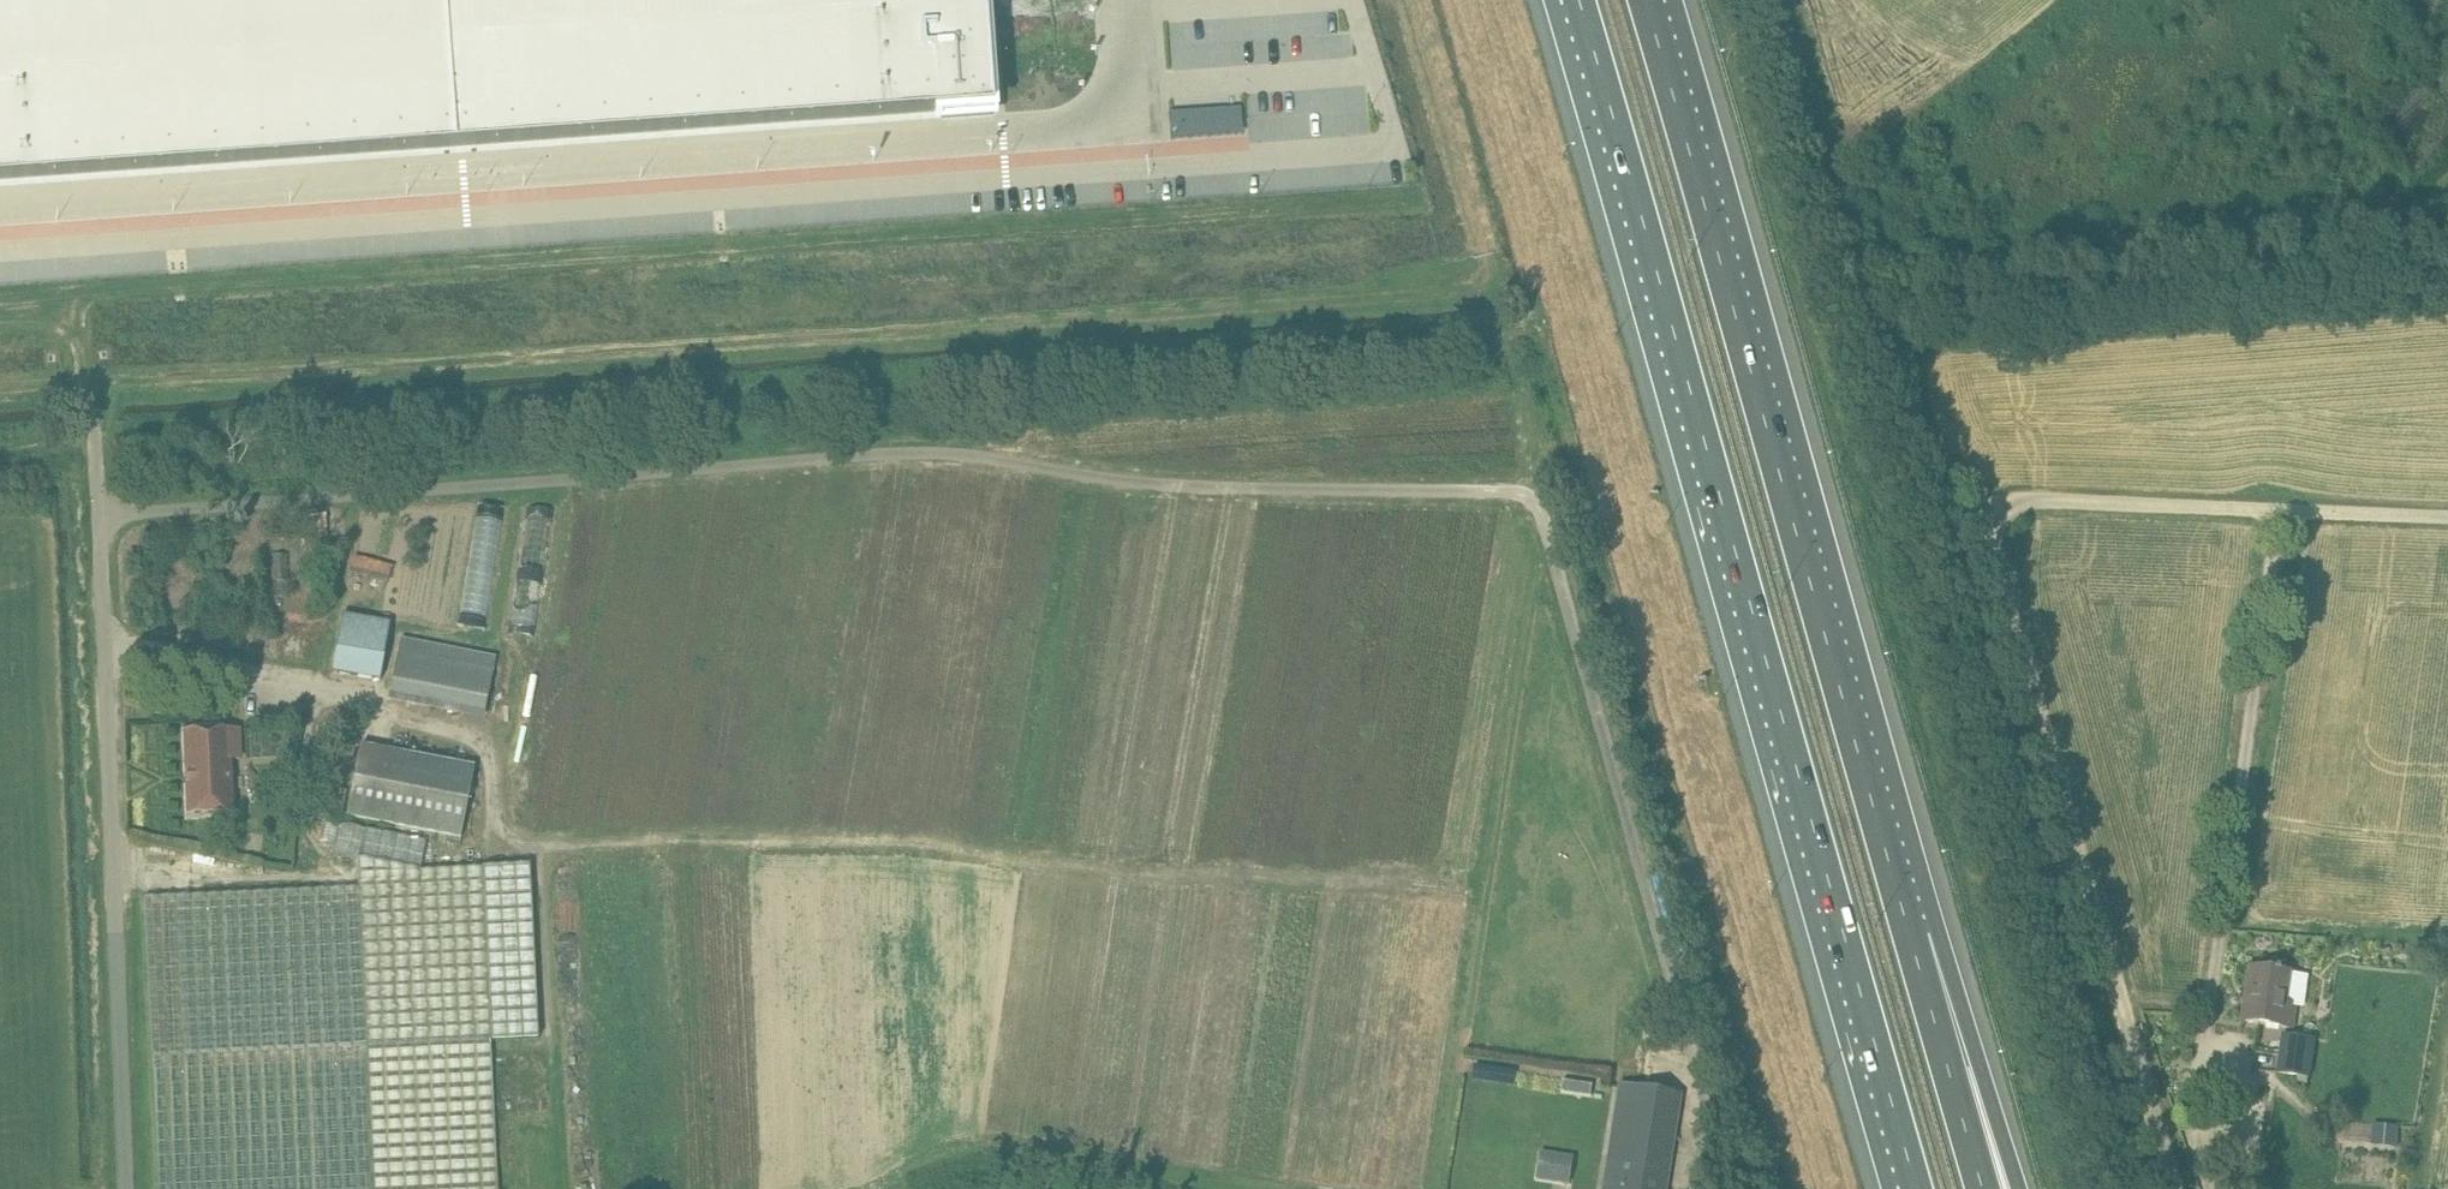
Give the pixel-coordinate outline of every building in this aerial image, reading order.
[(935,117),(994,113),(993,107),(992,89),(986,0),(0,0),(0,185),(935,117)] [(488,625),(501,505),(476,503),(464,623),(488,625)] [(516,618),(538,619),(540,581),(517,580),(516,618)] [(390,623),(343,615),(333,672),(380,680),(390,623)] [(398,638),(391,698),(489,710),(496,650),(398,638)] [(240,759),(239,730),(186,732),(190,813),(233,811),(231,759),(240,759)] [(477,766),(363,743),(348,818),(462,840),(477,766)] [(340,823),(347,790),(321,785),(314,819),(325,821),(321,843),(335,846),(334,852),(358,857),(360,887),(145,898),(159,1188),(499,1188),(491,1040),(540,1037),(532,864),(483,867),(421,871),(427,841),(340,823)] [(2284,971),(2284,968),(2279,968),(2279,970),(2257,967),(2252,1001),(2247,1000),(2244,1021),(2294,1028),(2297,1002),(2307,1004),(2311,975),(2291,972),(2284,971)] [(2310,1076),(2315,1038),(2285,1034),(2279,1072),(2310,1076)] [(1658,1092),(1622,1088),(1606,1188),(1666,1188),(1682,1095),(1658,1092)] [(1605,1095),(1595,1094),(1592,1112),(1603,1113),(1605,1095)] [(2376,1120),(2372,1140),(2397,1145),(2401,1125),(2376,1120)]
